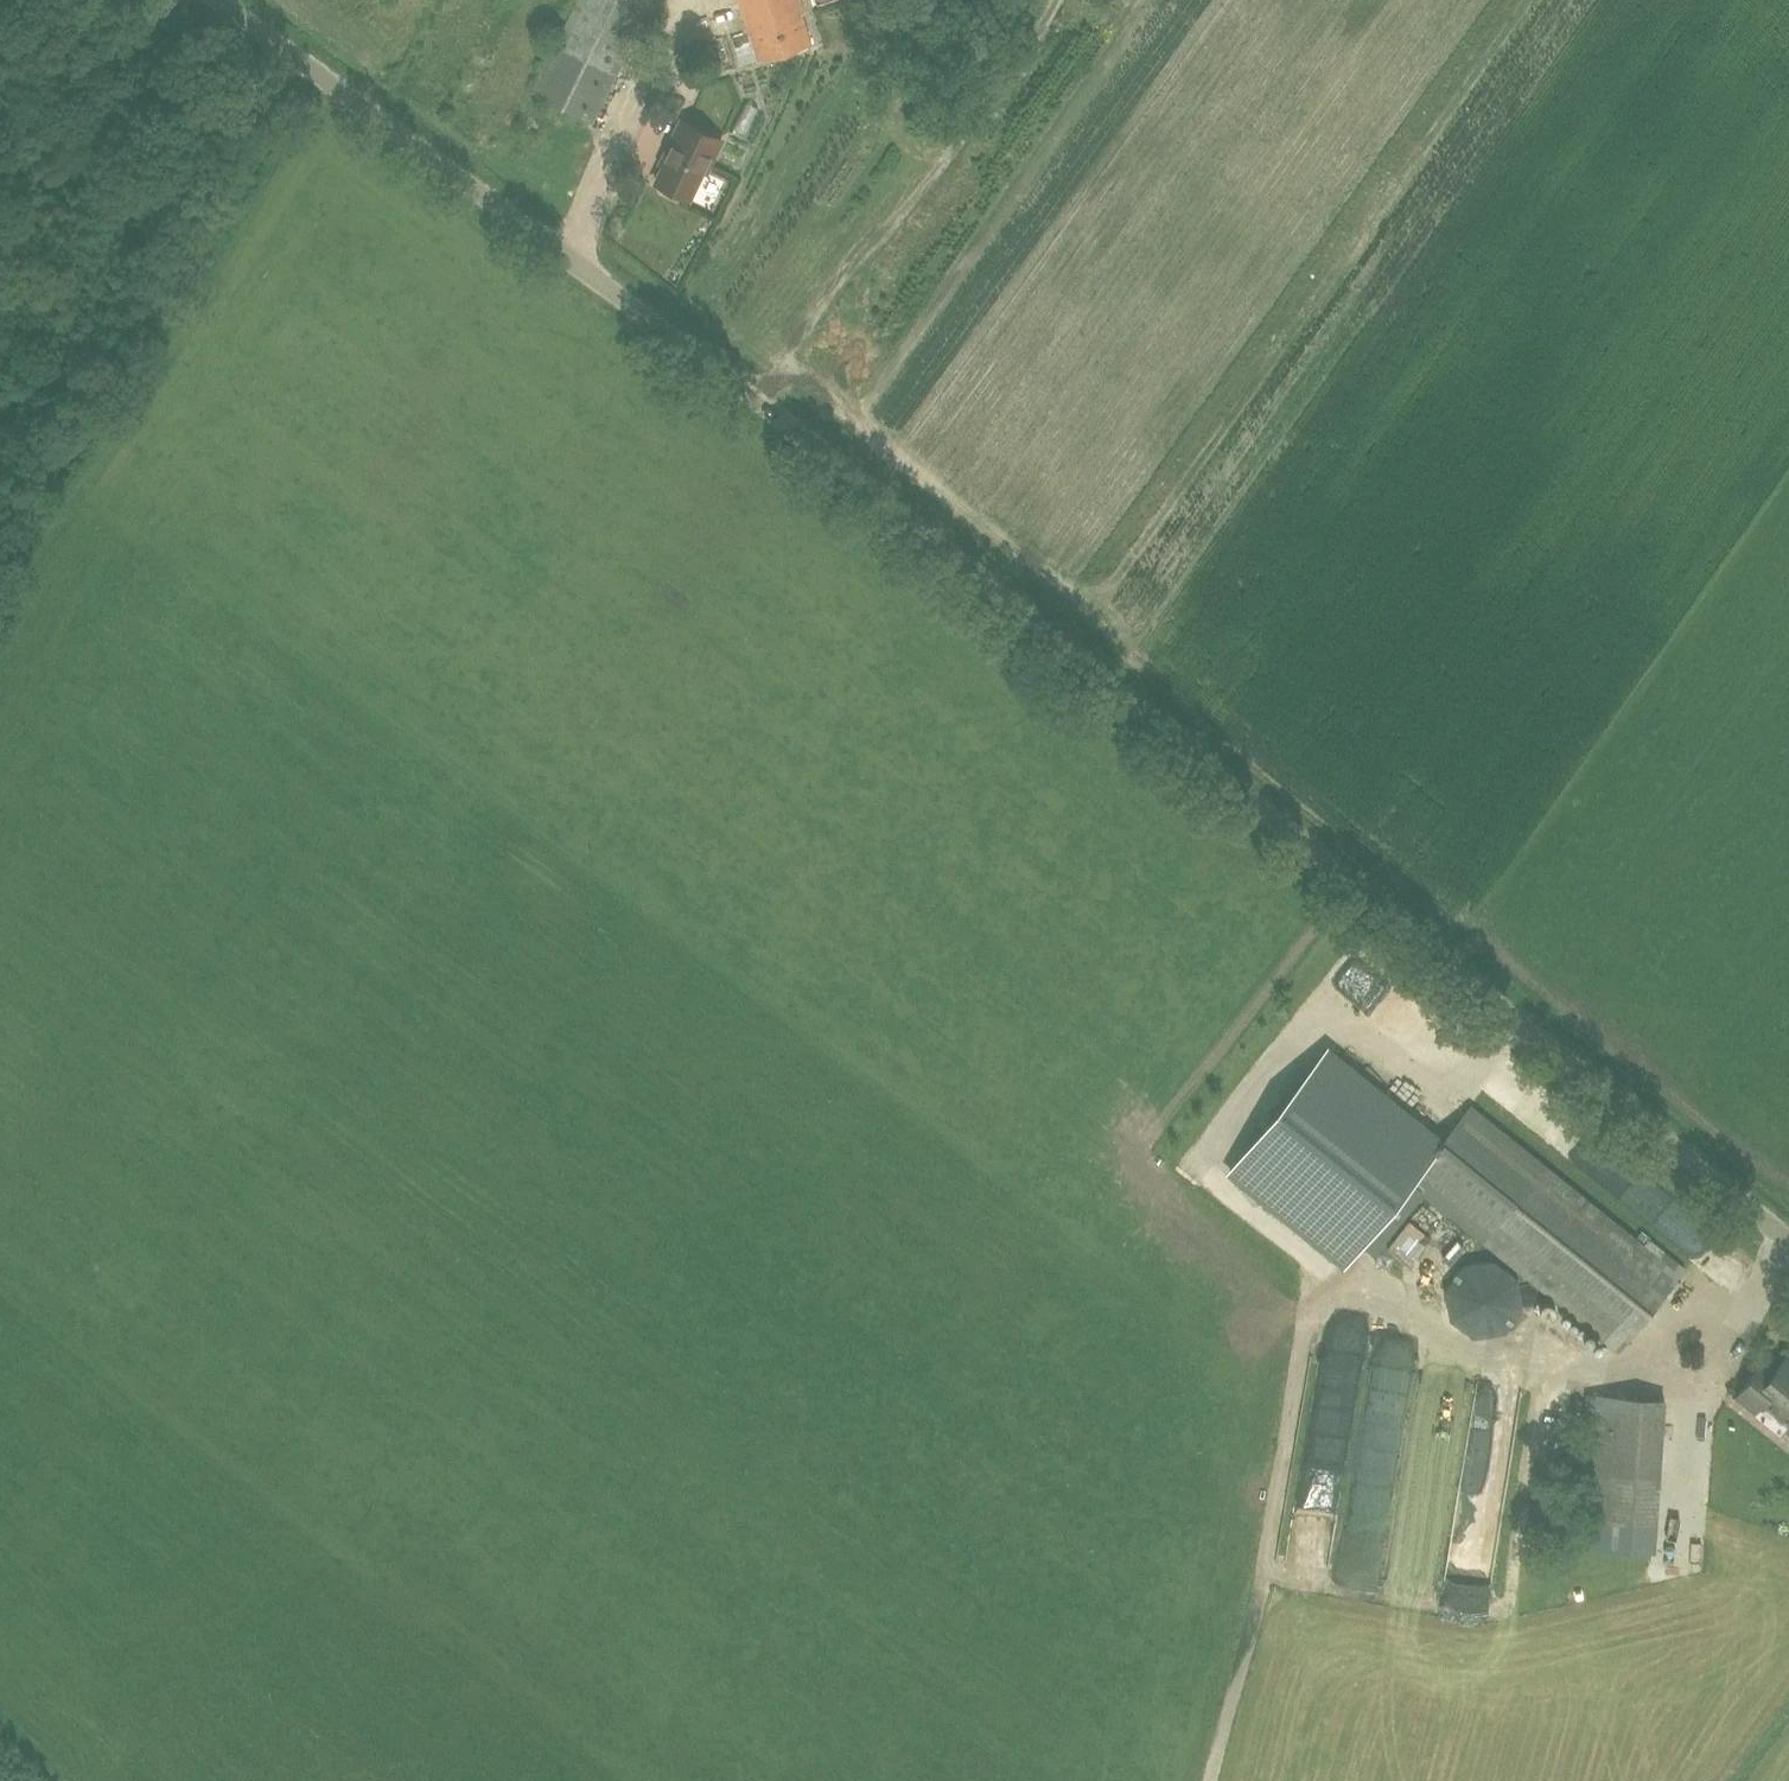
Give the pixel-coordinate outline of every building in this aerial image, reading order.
[(533,95),(592,123),(651,0),(579,0),(533,95)] [(750,35),(751,34),(759,60),(811,44),(801,15),(803,14),(799,0),(739,0),(750,35)] [(663,192),(679,199),(685,197),(689,199),(703,172),(706,173),(722,140),(682,121),(666,154),(670,156),(657,184),(661,186),(663,192)] [(1392,1016),(1383,1008),(1396,992),(1365,964),(1341,992),(1362,1010),(1368,1003),(1388,1021),(1392,1016)] [(1422,1192),(1484,1242),(1618,1350),(1684,1269),(1647,1239),(1642,1245),(1545,1167),(1469,1106),(1440,1142),(1326,1050),(1229,1170),(1344,1263),(1360,1244),(1372,1254),(1422,1192)] [(1788,1404),(1788,1363),(1784,1359),(1773,1372),(1763,1363),(1736,1396),(1755,1412),(1762,1402),(1779,1416),(1788,1404)] [(1589,1547),(1664,1548),(1666,1393),(1591,1392),(1589,1547)] [(1779,1416),(1788,1424),(1788,1404),(1779,1416)]
